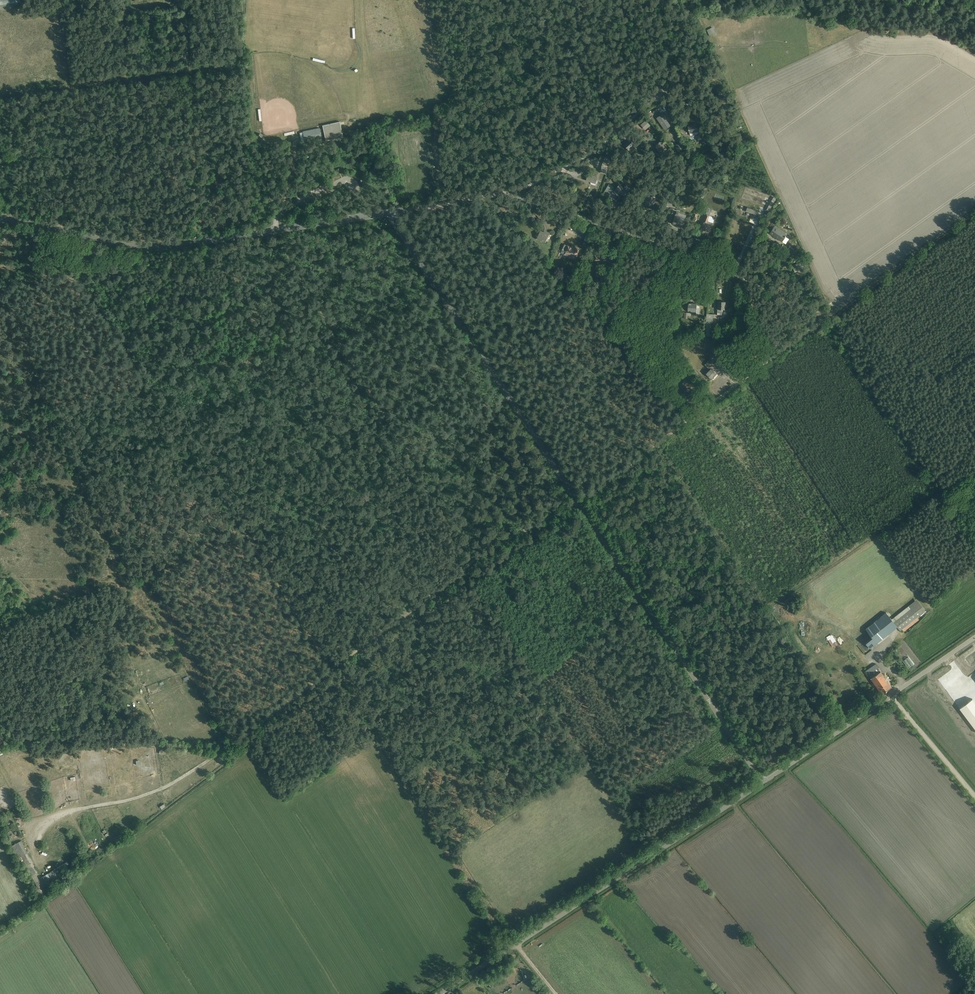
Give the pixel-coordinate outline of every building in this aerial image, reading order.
[(709,36),(716,33),(713,27),(707,30),(709,36)] [(720,96),(727,93),(723,85),(716,88),(720,96)] [(665,130),(671,126),(668,121),(668,120),(663,113),(656,118),(665,130)] [(651,125),(646,120),(641,125),(646,130),(651,125)] [(340,122),(323,126),(326,141),(343,137),(340,122)] [(690,136),(698,134),(696,124),(688,126),(690,136)] [(305,142),(322,139),(320,128),(303,131),(305,142)] [(724,140),(732,136),(730,132),(722,136),(724,140)] [(749,140),(739,149),(741,151),(750,141),(749,140)] [(630,152),(636,146),(632,141),(625,146),(630,152)] [(661,154),(667,150),(661,141),(654,146),(661,154)] [(675,146),(678,152),(684,149),(681,142),(675,146)] [(712,152),(700,157),(704,166),(716,161),(712,152)] [(604,158),(600,172),(606,174),(611,160),(604,158)] [(587,181),(596,183),(598,177),(588,174),(587,181)] [(610,182),(602,195),(608,198),(614,188),(612,186),(613,184),(610,182)] [(620,193),(624,197),(631,189),(626,185),(624,188),(620,184),(613,192),(617,196),(620,193)] [(644,204),(653,207),(656,198),(647,195),(644,204)] [(767,210),(770,212),(777,199),(774,197),(767,210)] [(667,206),(675,208),(676,202),(669,200),(667,206)] [(505,213),(511,206),(507,202),(500,208),(505,213)] [(514,202),(512,206),(524,212),(526,207),(514,202)] [(700,232),(709,235),(713,220),(712,217),(710,216),(712,209),(710,209),(711,208),(702,205),(701,207),(700,206),(698,211),(699,211),(699,212),(707,215),(704,222),(703,222),(700,232)] [(754,216),(757,217),(759,211),(748,207),(746,212),(754,215),(754,216)] [(537,211),(536,214),(539,219),(544,221),(546,215),(537,211)] [(672,224),(683,227),(687,215),(676,212),(672,224)] [(699,213),(696,212),(690,229),(694,230),(695,227),(694,227),(699,213)] [(769,234),(786,244),(789,239),(786,237),(787,234),(775,226),(774,226),(771,224),(766,231),(770,233),(769,234)] [(536,239),(545,243),(550,233),(544,230),(543,232),(541,230),(536,239)] [(561,253),(574,259),(580,249),(575,246),(574,247),(572,246),(571,247),(565,244),(561,253)] [(798,252),(790,246),(784,255),(788,257),(789,256),(792,258),(798,252)] [(602,264),(609,266),(611,260),(607,259),(608,257),(601,255),(601,257),(595,255),(593,260),(597,262),(597,264),(602,265),(602,264)] [(795,272),(804,269),(801,262),(792,266),(795,272)] [(590,273),(587,271),(581,277),(583,280),(590,273)] [(725,310),(726,310),(726,302),(718,301),(717,310),(717,315),(722,315),(722,310),(725,310)] [(696,315),(699,316),(700,304),(697,304),(697,303),(689,303),(688,312),(690,312),(696,312),(696,315)] [(707,314),(705,330),(706,331),(707,332),(706,334),(707,335),(708,337),(712,337),(712,339),(717,339),(717,333),(713,333),(713,334),(710,334),(710,332),(711,332),(711,323),(713,323),(713,314),(707,314)] [(675,331),(674,341),(681,340),(682,331),(675,331)] [(717,374),(712,370),(716,365),(710,359),(705,365),(710,370),(705,374),(712,380),(717,374)] [(689,384),(693,381),(687,374),(682,377),(683,378),(676,384),(678,386),(679,386),(684,391),(691,386),(689,384)] [(866,644),(870,649),(889,634),(889,635),(898,628),(900,631),(925,611),(917,600),(882,628),(877,621),(866,630),(873,638),(866,644)] [(903,662),(909,669),(914,665),(908,658),(903,662)] [(866,671),(871,679),(881,672),(875,665),(866,671)] [(892,688),(892,687),(881,672),(871,679),(882,694),(885,692),(887,693),(888,692),(889,690),(891,688),(892,688)] [(974,729),(974,701),(973,697),(959,707),(974,729)] [(128,719),(137,718),(136,710),(127,711),(128,719)] [(89,858),(79,865),(81,866),(91,860),(89,858)] [(59,871),(69,865),(68,863),(57,869),(59,871)]
